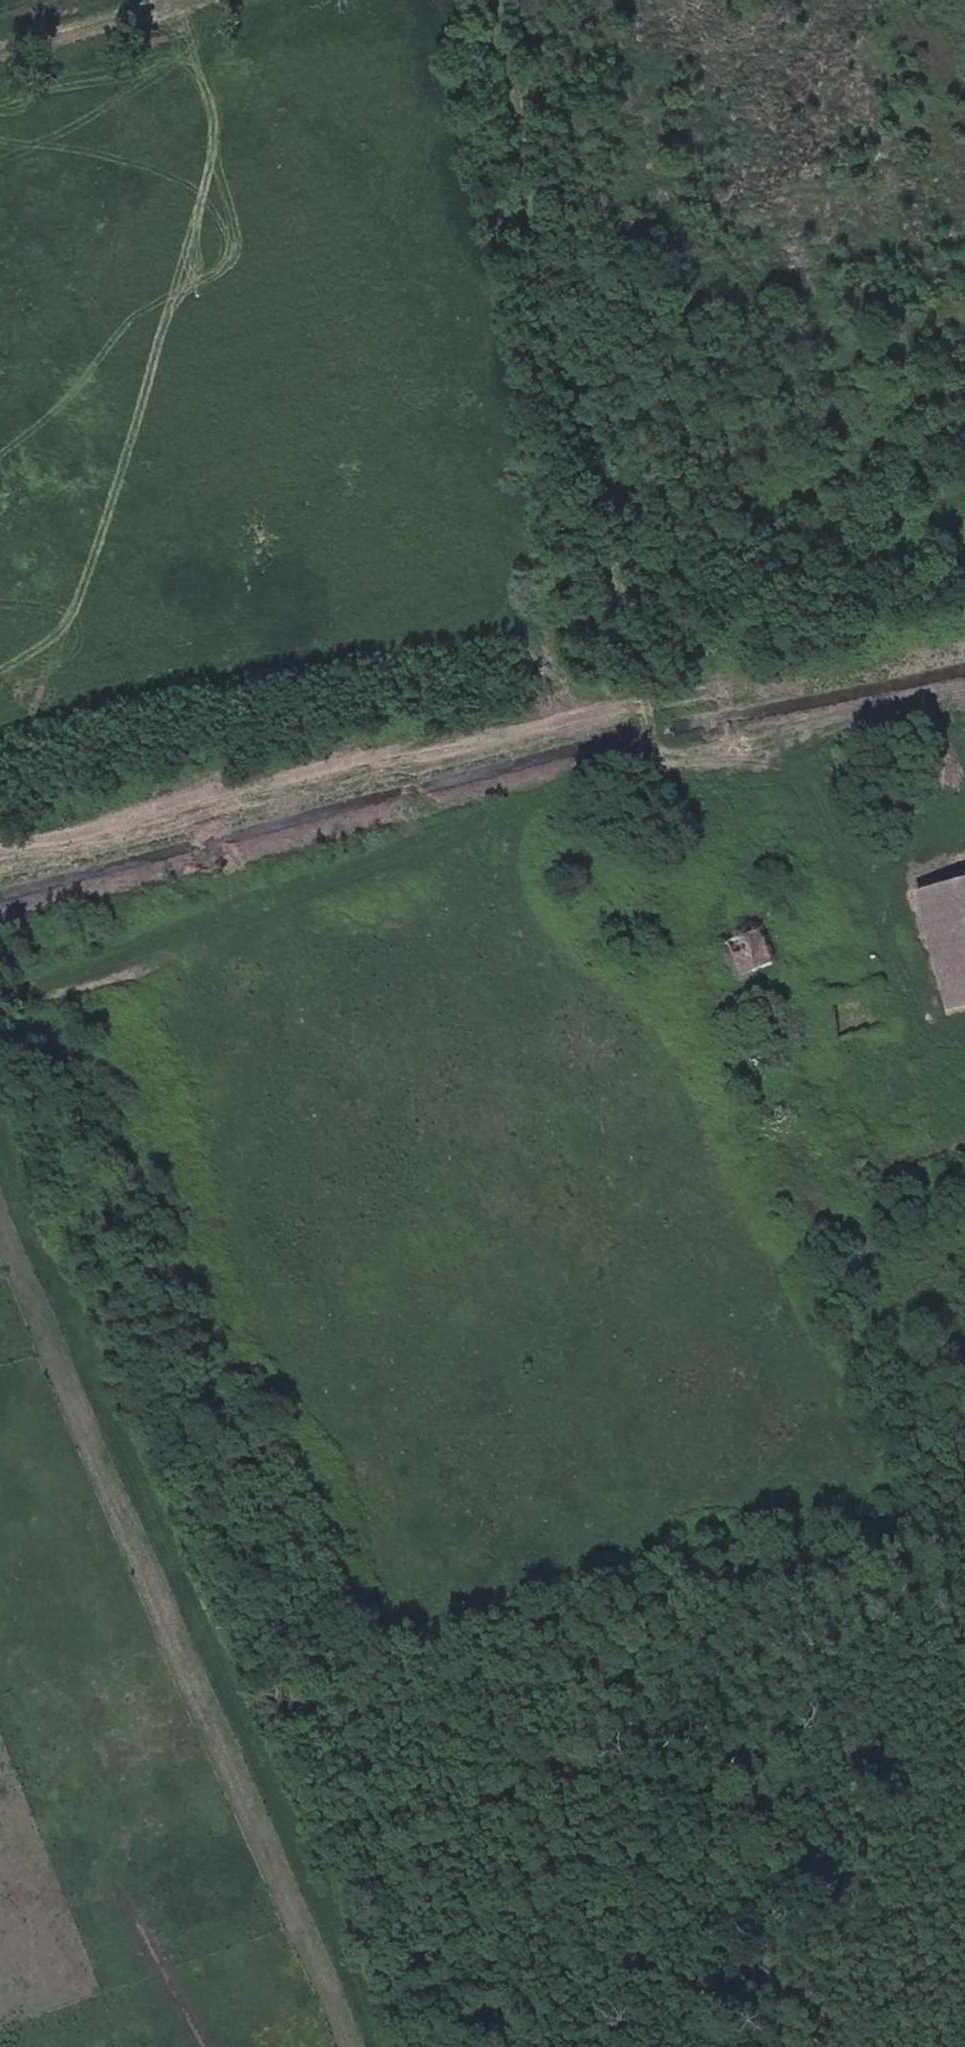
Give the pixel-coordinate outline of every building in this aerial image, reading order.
[(909,901),(942,1017),(964,1011),(964,885),(909,901)]
